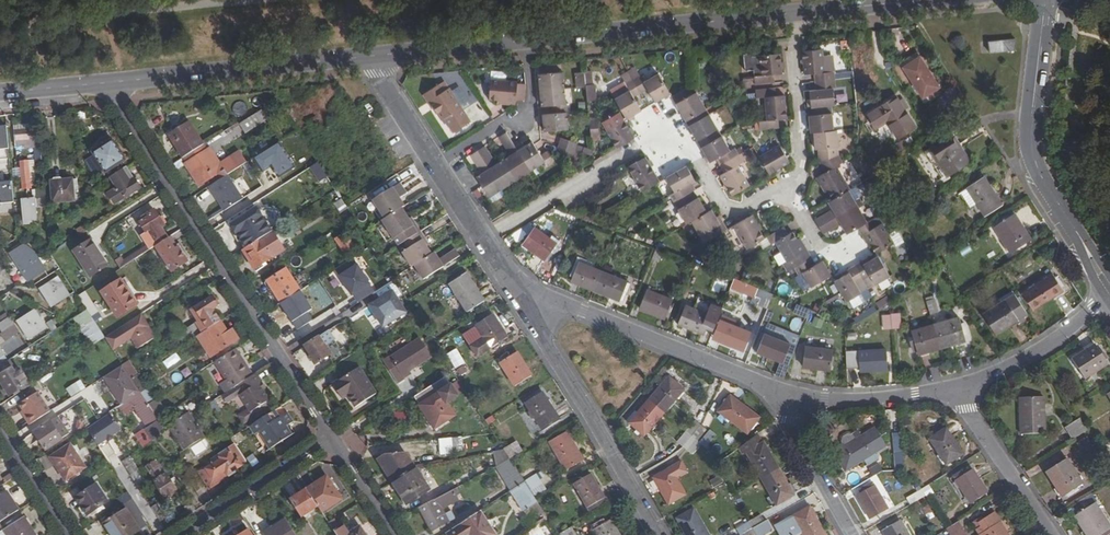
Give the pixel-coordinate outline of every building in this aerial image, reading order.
[(1013,51),(1017,39),(989,40),(990,53),(1013,51)] [(818,50),(802,51),(804,75),(814,74),(818,73),(818,81),(834,80),(834,71),(833,57),(823,58),(822,49),(818,50)] [(902,62),(905,66),(921,57),(918,52),(902,62)] [(782,74),(780,54),(764,56),(752,57),(752,53),(744,54),(745,71),(754,70),(755,77),(755,82),(755,85),(772,83),(772,75),(774,75),(782,74)] [(941,87),(921,57),(905,66),(925,97),(928,95),(930,99),(941,92),(938,89),(941,87)] [(578,89),(586,88),(586,86),(585,71),(576,72),(578,89)] [(635,97),(641,93),(633,79),(629,72),(622,76),(630,91),(616,99),(626,119),(642,111),(635,97)] [(540,84),(541,92),(564,90),(563,73),(539,76),(540,84)] [(649,89),(656,102),(671,94),(659,74),(645,82),(641,74),(633,79),(641,93),(649,89)] [(810,99),(811,107),(824,106),(834,105),(833,88),(835,87),(834,80),(818,81),(819,89),(815,90),(809,90),(810,99)] [(518,84),(493,81),(490,101),(499,102),(499,105),(515,108),(516,102),(522,104),(525,87),(518,86),(518,84)] [(467,122),(446,88),(440,91),(435,84),(419,94),(425,103),(427,102),(430,107),(439,121),(442,119),(451,133),(467,122)] [(595,86),(586,86),(586,88),(588,102),(596,101),(595,86)] [(679,101),(676,103),(686,121),(689,120),(703,111),(692,93),(688,87),(676,94),(679,101)] [(774,97),(772,89),(756,90),(756,93),(756,99),(764,98),(766,121),(775,120),(778,120),(786,119),(784,96),(777,97),(774,97)] [(542,108),(554,107),(566,105),(564,90),(541,92),(542,100),(542,108)] [(697,91),(692,93),(703,111),(707,109),(697,91)] [(896,93),(878,104),(867,111),(875,124),(887,117),(898,134),(915,123),(896,93)] [(653,103),(638,113),(646,125),(662,114),(653,103)] [(554,107),(555,115),(567,114),(571,114),(570,105),(566,105),(554,107)] [(825,113),(824,106),(811,107),(808,107),(811,132),(814,132),(834,130),(832,112),(825,113)] [(542,108),(543,116),(555,115),(554,107),(542,108)] [(261,109),(239,124),(239,125),(245,133),(267,118),(261,109)] [(943,113),(947,120),(954,116),(949,109),(943,113)] [(689,120),(692,125),(706,116),(703,111),(689,120)] [(569,131),(567,114),(555,115),(543,116),(544,125),(545,133),(569,131)] [(717,128),(710,114),(707,116),(715,129),(717,128)] [(700,138),(705,145),(718,138),(714,130),(715,129),(707,116),(706,116),(692,125),(689,126),(697,140),(700,138)] [(597,119),(590,120),(591,136),(599,134),(597,119)] [(607,129),(617,147),(635,138),(625,120),(607,129)] [(776,128),(775,120),(766,121),(759,121),(759,129),(776,128)] [(167,135),(183,158),(203,145),(188,122),(167,135)] [(238,122),(228,128),(230,131),(239,125),(239,124),(238,122)] [(34,135),(34,130),(15,131),(15,132),(16,147),(22,147),(21,140),(27,140),(28,148),(36,147),(35,140),(34,135)] [(821,148),(823,160),(838,155),(837,147),(838,146),(836,130),(834,130),(814,132),(815,140),(815,149),(818,148),(821,148)] [(514,147),(505,132),(498,136),(507,151),(514,147)] [(954,132),(932,147),(950,174),(972,159),(954,132)] [(730,150),(722,136),(720,137),(734,158),(738,155),(734,148),(730,150)] [(720,157),(724,164),(734,158),(720,137),(718,138),(705,145),(701,147),(710,162),(718,158),(720,157)] [(578,143),(562,138),(557,153),(573,158),(575,151),(576,147),(578,143)] [(124,160),(112,141),(94,153),(106,172),(124,160)] [(10,168),(8,143),(0,143),(0,169),(10,168)] [(521,143),(514,147),(517,151),(524,147),(521,143)] [(524,147),(517,151),(529,171),(537,166),(544,163),(545,166),(550,164),(551,158),(547,152),(539,156),(531,143),(524,147)] [(288,151),(283,144),(277,147),(282,155),(288,151)] [(203,145),(183,158),(186,163),(206,150),(203,145)] [(779,145),(758,157),(768,174),(789,162),(787,158),(779,145)] [(483,146),(476,150),(486,164),(492,161),(483,146)] [(517,151),(514,147),(507,151),(510,156),(517,151)] [(206,150),(186,163),(201,185),(215,176),(218,181),(246,163),(239,152),(221,164),(210,148),(206,150)] [(582,154),(592,158),(594,157),(593,152),(584,149),(582,154)] [(378,161),(371,150),(363,154),(370,165),(378,161)] [(478,169),(486,164),(476,150),(469,155),(478,169)] [(510,156),(502,160),(515,180),(522,176),(529,171),(517,151),(510,156)] [(742,162),(738,155),(734,158),(738,165),(742,162)] [(828,170),(825,171),(819,175),(827,190),(831,198),(848,189),(849,188),(836,165),(841,162),(838,155),(823,160),(828,170)] [(652,176),(656,173),(646,156),(628,166),(642,191),(656,183),(657,183),(652,176)] [(85,163),(94,176),(101,171),(92,158),(85,163)] [(728,171),(725,172),(720,175),(732,195),(750,185),(738,165),(734,158),(724,164),(728,171)] [(489,169),(501,189),(507,185),(508,185),(515,180),(502,160),(495,165),(489,169)] [(819,161),(825,171),(828,170),(823,160),(819,161)] [(31,189),(28,161),(20,163),(23,190),(31,189)] [(495,165),(492,161),(486,164),(489,169),(495,165)] [(489,169),(486,164),(478,169),(480,174),(489,169)] [(533,177),(540,172),(537,166),(529,171),(533,177)] [(670,195),(674,202),(689,193),(685,186),(687,184),(694,180),(686,166),(660,181),(657,183),(656,183),(665,198),(670,195)] [(139,188),(126,167),(110,178),(123,198),(139,188)] [(493,194),(501,189),(489,169),(480,174),(474,177),(487,197),(493,194)] [(533,177),(529,171),(522,176),(525,182),(533,177)] [(824,192),(827,190),(819,175),(816,177),(824,192)] [(216,224),(248,208),(233,176),(210,187),(220,206),(210,211),(216,224)] [(1001,204),(983,177),(966,188),(975,202),(984,216),(1001,204)] [(78,192),(77,178),(52,180),(53,201),(77,199),(76,192),(78,192)] [(861,182),(851,186),(855,197),(865,192),(861,182)] [(400,184),(393,189),(398,198),(406,193),(400,184)] [(504,195),(511,190),(508,185),(507,185),(501,189),(504,195)] [(969,206),(975,202),(966,188),(960,192),(969,206)] [(374,201),(385,219),(402,208),(404,207),(398,198),(393,189),(374,201)] [(504,195),(501,189),(493,194),(496,199),(504,195)] [(854,200),(848,189),(831,198),(827,201),(832,208),(836,215),(856,203),(854,200)] [(45,208),(43,190),(36,190),(38,208),(45,208)] [(674,202),(686,223),(692,220),(708,211),(704,204),(699,196),(696,198),(693,200),(689,193),(674,202)] [(345,208),(338,198),(331,202),(338,213),(345,208)] [(37,223),(34,199),(23,200),(25,224),(37,223)] [(858,207),(856,203),(836,215),(840,222),(846,231),(846,232),(857,226),(866,221),(858,207)] [(397,244),(404,240),(417,232),(408,217),(402,208),(385,219),(382,221),(397,244)] [(120,269),(155,246),(167,238),(160,227),(163,225),(153,209),(140,217),(142,220),(137,224),(143,233),(139,235),(146,245),(122,260),(120,256),(114,260),(120,269)] [(704,241),(713,237),(727,229),(723,222),(721,224),(716,215),(712,209),(711,209),(708,211),(692,220),(704,241)] [(236,222),(251,244),(270,232),(255,210),(236,222)] [(829,210),(815,218),(819,225),(832,217),(829,210)] [(762,228),(753,213),(751,215),(759,229),(762,228)] [(759,229),(751,215),(733,225),(746,247),(764,238),(759,229)] [(417,232),(419,231),(410,216),(408,217),(417,232)] [(1030,241),(1015,216),(994,228),(1010,253),(1030,241)] [(836,224),(832,217),(819,225),(822,232),(836,224)] [(864,231),(872,245),(876,251),(888,245),(893,242),(881,222),(875,225),(871,218),(866,221),(857,226),(861,233),(864,231)] [(76,230),(80,236),(88,231),(84,225),(76,230)] [(276,228),(270,232),(251,244),(247,247),(259,266),(266,261),(270,259),(288,247),(276,228)] [(554,243),(530,228),(519,244),(543,259),(554,243)] [(766,236),(770,244),(774,241),(785,235),(780,228),(773,232),(766,236)] [(428,245),(419,231),(417,232),(426,246),(428,245)] [(804,251),(796,237),(792,231),(787,234),(785,235),(802,262),(808,259),(811,257),(807,250),(804,251)] [(861,233),(869,246),(872,245),(864,231),(861,233)] [(410,266),(414,264),(430,253),(426,246),(417,232),(404,240),(408,247),(401,251),(410,266)] [(353,247),(344,234),(334,240),(343,254),(353,247)] [(792,257),(796,265),(802,262),(785,235),(774,241),(786,261),(792,257)] [(807,250),(799,236),(796,237),(804,251),(807,250)] [(175,250),(167,238),(155,246),(172,272),(188,262),(178,247),(175,250)] [(107,266),(91,240),(74,251),(90,276),(107,266)] [(434,252),(438,257),(452,249),(449,243),(434,252)] [(46,269),(34,252),(24,245),(11,253),(29,280),(46,269)] [(657,263),(662,250),(655,247),(650,260),(657,263)] [(445,264),(459,256),(455,248),(441,257),(445,264)] [(433,251),(430,253),(414,264),(423,278),(442,266),(433,251)] [(863,263),(861,260),(854,264),(862,278),(869,274),(874,283),(890,274),(878,254),(870,259),(863,263)] [(362,256),(339,265),(355,302),(377,292),(362,256)] [(782,263),(786,270),(794,266),(796,265),(792,257),(786,261),(782,263)] [(812,266),(808,259),(802,262),(816,283),(831,275),(822,260),(815,264),(812,266)] [(570,280),(593,290),(600,271),(577,262),(570,280)] [(810,286),(816,283),(802,262),(796,265),(794,266),(798,273),(801,271),(810,286)] [(849,271),(841,275),(833,279),(840,291),(845,299),(860,291),(855,282),(862,278),(854,264),(847,267),(849,271)] [(268,282),(282,303),(286,301),(305,288),(291,267),(268,282)] [(626,282),(600,271),(593,290),(618,300),(626,282)] [(483,301),(465,273),(448,283),(466,312),(483,301)] [(1062,291),(1051,274),(1021,293),(1032,310),(1062,291)] [(70,294),(58,277),(42,287),(53,304),(69,294),(70,294)] [(733,278),(729,288),(753,298),(757,287),(733,278)] [(126,289),(120,281),(102,292),(119,318),(136,306),(126,289)] [(312,291),(308,286),(305,288),(286,301),(290,306),(289,307),(303,329),(308,326),(319,319),(320,319),(305,296),(312,291)] [(129,288),(126,289),(136,306),(140,304),(129,288)] [(858,293),(862,301),(870,297),(866,288),(858,293)] [(757,306),(766,309),(772,294),(763,290),(757,306)] [(73,291),(70,294),(69,294),(74,302),(79,299),(73,291)] [(100,314),(85,291),(78,296),(87,310),(93,319),(100,314)] [(392,291),(369,306),(376,318),(377,317),(383,327),(406,312),(392,291)] [(671,302),(646,291),(639,308),(664,319),(671,302)] [(1026,314),(1013,294),(1004,300),(982,315),(994,334),(1016,320),(1018,319),(1022,316),(1026,314)] [(176,334),(183,345),(198,336),(220,321),(212,309),(217,306),(210,297),(194,307),(202,318),(176,334)] [(934,297),(924,301),(929,315),(939,311),(934,297)] [(710,304),(697,299),(693,309),(706,314),(710,304)] [(693,309),(684,305),(682,310),(680,309),(675,322),(677,323),(677,324),(703,334),(706,328),(712,330),(721,308),(710,304),(706,314),(693,309)] [(807,317),(809,310),(796,305),(793,313),(807,317)] [(29,338),(46,327),(35,311),(19,322),(29,338)] [(898,311),(890,313),(890,315),(892,328),(892,329),(900,327),(898,311)] [(140,314),(105,337),(113,350),(131,338),(138,348),(155,337),(140,314)] [(506,338),(491,314),(474,325),(476,327),(462,336),(476,357),(498,343),(500,345),(504,343),(503,340),(506,338)] [(883,329),(892,328),(890,315),(882,315),(883,329)] [(2,332),(8,329),(15,324),(10,316),(0,322),(0,328),(2,332)] [(795,316),(789,325),(796,330),(802,321),(795,316)] [(959,316),(933,324),(940,346),(966,339),(959,316)] [(322,325),(319,319),(308,326),(312,332),(322,325)] [(56,327),(52,320),(46,323),(51,331),(56,327)] [(227,333),(220,321),(198,336),(211,357),(216,354),(225,348),(238,340),(232,330),(227,333)] [(749,332),(723,322),(716,339),(742,350),(749,332)] [(13,337),(20,332),(15,324),(8,329),(13,337)] [(917,353),(940,346),(933,324),(910,331),(917,353)] [(329,330),(319,337),(331,354),(329,356),(335,366),(351,356),(345,347),(341,349),(329,330)] [(788,345),(763,335),(756,352),(781,362),(788,345)] [(331,354),(319,337),(305,346),(316,364),(329,356),(331,354)] [(432,358),(419,338),(390,357),(404,380),(413,375),(411,372),(432,358)] [(1080,372),(1103,359),(1090,338),(1068,352),(1080,372)] [(833,350),(805,347),(802,366),(830,370),(833,350)] [(216,354),(219,359),(228,354),(225,348),(216,354)] [(446,353),(453,368),(464,363),(457,348),(446,353)] [(214,363),(231,389),(238,385),(253,375),(236,349),(228,354),(219,359),(214,363)] [(886,349),(858,351),(859,370),(888,368),(886,349)] [(530,375),(515,352),(498,362),(513,386),(530,375)] [(7,361),(0,366),(0,374),(12,367),(7,361)] [(455,369),(460,377),(467,372),(462,364),(455,369)] [(105,376),(123,403),(140,392),(139,390),(131,378),(122,365),(108,374),(105,376)] [(12,367),(0,374),(0,381),(2,384),(6,382),(12,393),(24,387),(20,381),(26,377),(22,371),(16,375),(12,367)] [(376,393),(359,367),(333,383),(340,394),(346,391),(349,396),(356,406),(376,393)] [(131,378),(139,390),(146,386),(138,373),(131,378)] [(262,381),(257,373),(253,375),(238,385),(243,392),(240,394),(252,412),(270,400),(263,390),(259,383),(262,381)] [(455,395),(444,378),(412,398),(425,416),(452,414),(444,402),(455,395)] [(668,378),(649,400),(663,413),(683,390),(668,378)] [(451,383),(457,394),(464,390),(457,379),(451,383)] [(231,389),(224,393),(229,401),(240,394),(243,392),(238,385),(231,389)] [(148,388),(141,393),(148,405),(155,400),(148,388)] [(343,399),(349,396),(346,391),(340,394),(343,399)] [(559,420),(541,391),(524,402),(542,431),(559,420)] [(135,407),(147,427),(158,419),(148,405),(141,393),(140,392),(123,403),(118,406),(121,410),(124,408),(127,412),(135,407)] [(25,417),(30,425),(48,413),(36,393),(20,404),(24,410),(28,415),(25,417)] [(1066,426),(1074,438),(1088,429),(1073,406),(1065,395),(1058,400),(1072,422),(1066,426)] [(756,418),(727,396),(716,411),(746,433),(756,418)] [(1044,432),(1042,396),(1019,397),(1020,433),(1044,432)] [(148,405),(158,419),(166,414),(157,399),(155,400),(148,405)] [(643,436),(663,413),(649,400),(629,423),(643,436)] [(277,419),(273,412),(266,416),(271,423),(277,419)] [(111,413),(87,429),(98,445),(121,430),(111,413)] [(169,425),(184,450),(204,437),(189,413),(169,425)] [(271,423),(266,416),(251,426),(255,434),(261,430),(271,447),(296,431),(284,414),(277,419),(271,423)] [(453,415),(452,414),(425,416),(433,428),(453,415)] [(59,416),(35,431),(46,448),(69,433),(59,416)] [(162,426),(158,419),(147,427),(144,429),(148,436),(162,426)] [(694,421),(685,432),(691,437),(700,426),(694,421)] [(705,431),(700,426),(691,437),(696,442),(705,431)] [(886,447),(876,427),(834,451),(844,470),(860,461),(863,467),(875,461),(872,455),(886,447)] [(135,435),(143,447),(152,441),(148,436),(144,429),(135,435)] [(962,454),(944,429),(928,440),(945,465),(962,454)] [(267,450),(271,447),(261,430),(255,434),(267,450)] [(581,461),(565,431),(548,441),(564,471),(581,461)] [(676,443),(682,448),(691,437),(685,432),(676,443)] [(707,433),(698,444),(705,449),(714,438),(707,433)] [(762,443),(757,433),(739,446),(744,454),(747,452),(762,478),(779,468),(765,442),(762,443)] [(687,452),(696,442),(691,437),(682,448),(687,452)] [(458,438),(439,440),(440,453),(459,451),(458,438)] [(234,469),(246,461),(233,441),(227,445),(229,449),(219,456),(221,459),(214,463),(207,468),(205,465),(197,470),(209,489),(236,472),(234,469)] [(85,468),(69,445),(51,456),(67,479),(85,468)] [(894,447),(897,471),(904,470),(902,446),(894,447)] [(503,450),(495,452),(498,465),(509,459),(503,450)] [(378,458),(392,481),(415,467),(405,452),(386,453),(378,458)] [(1083,484),(1068,458),(1048,469),(1063,496),(1083,484)] [(495,467),(511,491),(524,482),(510,460),(509,459),(498,465),(495,467)] [(146,465),(148,470),(156,465),(153,461),(146,465)] [(686,470),(681,461),(654,477),(669,503),(685,494),(676,477),(686,470)] [(0,466),(0,471),(2,475),(12,471),(9,462),(0,466)] [(166,497),(181,487),(170,469),(165,473),(159,463),(156,465),(148,470),(155,479),(153,479),(166,497)] [(428,490),(415,467),(392,481),(406,503),(428,490)] [(794,495),(779,468),(762,478),(776,505),(794,495)] [(988,492),(972,469),(956,480),(972,503),(988,492)] [(603,497),(589,473),(572,483),(586,507),(603,497)] [(718,475),(709,481),(714,488),(723,481),(718,475)] [(327,477),(308,490),(319,507),(323,513),(342,501),(327,477)] [(91,512),(110,499),(99,482),(80,495),(85,503),(91,512)] [(540,483),(529,490),(534,497),(545,491),(540,483)] [(465,489),(462,484),(456,487),(458,492),(465,489)] [(887,509),(874,485),(857,495),(870,519),(887,509)] [(458,492),(456,487),(418,506),(419,508),(437,499),(440,507),(461,496),(458,492)] [(910,496),(913,502),(925,495),(921,489),(910,496)] [(19,510),(6,490),(0,494),(0,522),(19,510)] [(303,517),(319,507),(308,490),(292,500),(303,517)] [(448,522),(440,507),(437,499),(419,508),(431,531),(448,522)] [(1095,501),(1075,513),(1087,534),(1098,534),(1109,528),(1109,527),(1095,501)] [(86,514),(91,512),(85,503),(80,505),(86,514)] [(147,525),(133,505),(105,523),(113,534),(132,534),(147,525)] [(458,516),(462,523),(477,513),(473,507),(458,516)] [(776,525),(781,534),(797,534),(801,533),(803,534),(825,534),(809,507),(776,525)] [(693,508),(677,518),(686,534),(709,534),(693,508)] [(481,510),(477,513),(462,523),(445,533),(447,534),(496,534),(481,510)] [(994,513),(977,524),(980,528),(977,530),(980,534),(1007,534),(994,513)] [(760,515),(748,521),(752,528),(763,521),(760,515)] [(23,517),(5,529),(8,534),(35,534),(23,517)] [(335,518),(329,522),(337,534),(365,534),(360,527),(349,533),(344,525),(341,527),(335,518)] [(596,534),(619,534),(609,519),(593,529),(596,534)] [(286,520),(265,534),(296,534),(286,520)] [(899,520),(882,529),(885,534),(908,534),(899,520)] [(736,528),(740,534),(752,528),(748,521),(736,528)] [(767,527),(763,521),(752,528),(755,534),(767,527)] [(957,521),(946,529),(950,534),(966,534),(957,521)]
